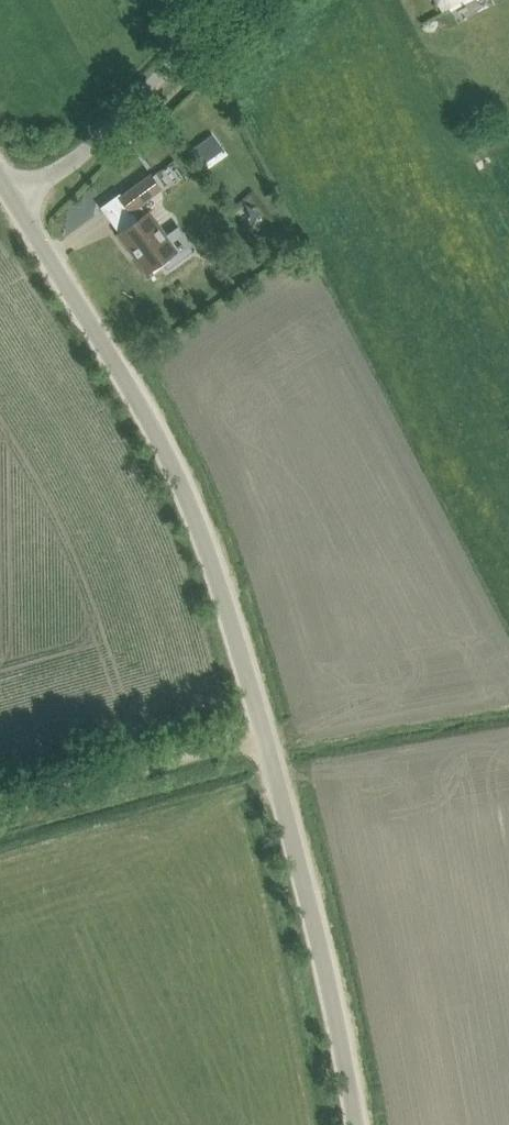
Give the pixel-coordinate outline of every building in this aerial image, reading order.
[(442,8),(458,0),(437,0),(442,8)] [(213,134),(195,147),(205,161),(223,148),(213,134)] [(121,232),(119,234),(147,272),(161,262),(167,270),(196,249),(179,226),(165,235),(149,212),(142,203),(160,189),(151,175),(120,197),(130,211),(131,210),(138,220),(121,232)] [(217,264),(221,278),(235,275),(231,261),(217,264)]
